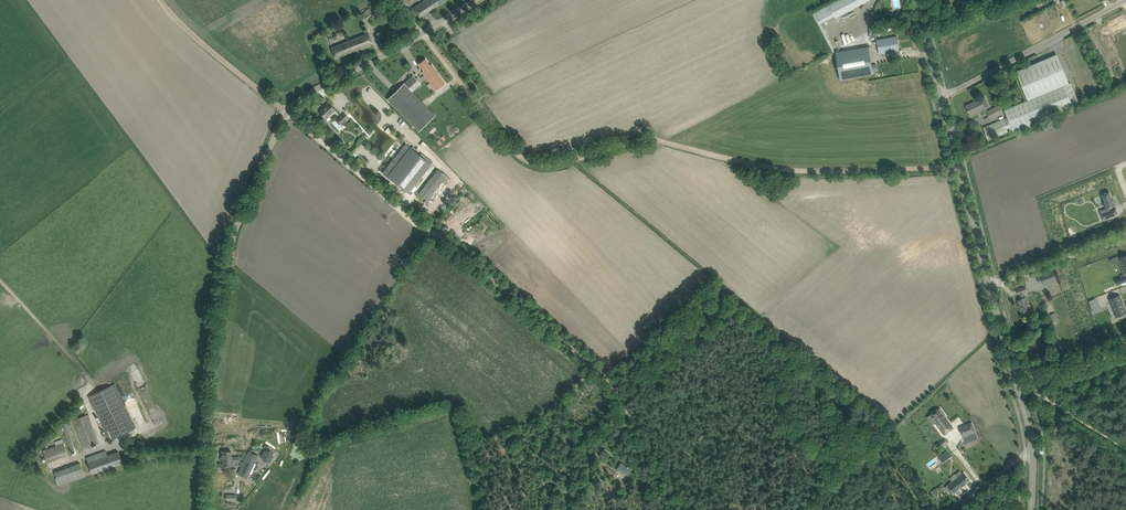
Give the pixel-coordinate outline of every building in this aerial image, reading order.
[(418,5),(413,8),(420,17),(446,0),(425,0),(418,5)] [(829,5),(836,17),(869,0),(839,0),(829,5)] [(366,12),(360,15),(364,22),(370,18),(369,16),(379,10),(376,4),(365,10),(366,12)] [(891,15),(883,19),(886,24),(894,20),(891,15)] [(859,41),(871,35),(865,24),(844,34),(848,43),(858,38),(859,41)] [(884,28),(877,32),(879,36),(886,32),(884,28)] [(332,48),(334,53),(336,58),(372,44),(368,33),(332,48)] [(897,36),(892,37),(877,40),(879,54),(899,50),(897,36)] [(869,47),(836,52),(841,80),(873,74),(869,47)] [(1008,117),(989,125),(984,127),(989,139),(992,138),(994,141),(996,140),(995,137),(1000,135),(1013,130),(1014,132),(1043,120),(1042,119),(1073,106),(1064,86),(1052,56),(1016,71),(1028,101),(1005,110),(1008,117)] [(422,71),(436,90),(445,83),(432,65),(430,66),(425,59),(419,64),(424,70),(422,71)] [(413,83),(417,80),(413,75),(405,83),(405,84),(404,84),(388,100),(419,131),(435,116),(412,92),(417,87),(413,83)] [(981,98),(974,102),(966,106),(971,117),(977,114),(976,113),(986,108),(981,98)] [(335,110),(332,107),(329,103),(319,112),(326,119),(330,115),(335,110)] [(987,112),(990,118),(1003,112),(1000,105),(987,112)] [(337,120),(341,124),(348,117),(344,113),(337,120)] [(406,144),(383,173),(390,179),(391,179),(408,193),(412,189),(431,164),(406,144)] [(420,195),(427,201),(447,176),(440,171),(420,195)] [(1108,211),(1100,214),(1103,220),(1113,216),(1110,210),(1109,208),(1116,206),(1114,200),(1113,200),(1109,191),(1101,195),(1105,203),(1104,203),(1106,209),(1107,209),(1108,211)] [(1079,201),(1080,202),(1068,207),(1070,213),(1088,207),(1086,201),(1089,200),(1087,194),(1083,195),(1085,198),(1079,201)] [(1114,279),(1115,280),(1115,279),(1117,285),(1125,282),(1125,256),(1119,258),(1118,256),(1117,256),(1118,259),(1119,259),(1125,275),(1121,277),(1114,279)] [(1041,275),(1044,284),(1057,280),(1053,270),(1041,275)] [(1023,292),(1027,290),(1025,286),(1016,290),(1018,294),(1019,294),(1021,299),(1018,300),(1020,305),(1021,307),(1020,308),(1023,316),(1029,313),(1027,309),(1031,308),(1026,297),(1025,297),(1023,292)] [(1109,299),(1115,314),(1119,312),(1121,315),(1125,313),(1125,311),(1120,295),(1109,299)] [(1057,317),(1056,317),(1054,312),(1049,314),(1052,322),(1058,320),(1057,317)] [(1109,326),(1110,334),(1125,330),(1125,322),(1109,326)] [(95,408),(108,435),(110,440),(135,429),(120,397),(121,396),(115,384),(88,396),(94,409),(95,408)] [(944,435),(952,429),(954,431),(960,429),(963,437),(976,432),(972,422),(959,427),(959,428),(954,430),(953,428),(945,416),(946,416),(940,407),(930,415),(936,422),(935,423),(944,435)] [(74,419),(84,448),(99,443),(89,414),(74,419)] [(62,424),(72,452),(80,450),(70,421),(62,424)] [(43,450),(47,461),(68,454),(64,443),(43,450)] [(264,461),(274,461),(274,450),(263,450),(264,461)] [(240,457),(231,457),(231,451),(221,451),(221,458),(223,458),(223,466),(231,466),(231,465),(236,466),(236,462),(240,462),(240,457)] [(947,451),(939,457),(943,462),(951,456),(947,451)] [(119,452),(113,454),(88,463),(92,474),(123,463),(119,452)] [(242,467),(238,474),(247,478),(257,457),(249,453),(244,462),(241,461),(239,466),(242,467)] [(80,463),(55,472),(60,485),(85,476),(80,463)] [(623,465),(620,464),(617,469),(627,475),(631,469),(628,467),(627,466),(624,465),(623,465)] [(970,480),(964,472),(962,474),(960,471),(957,474),(959,477),(948,485),(950,488),(948,490),(950,494),(953,492),(954,493),(970,480)]
